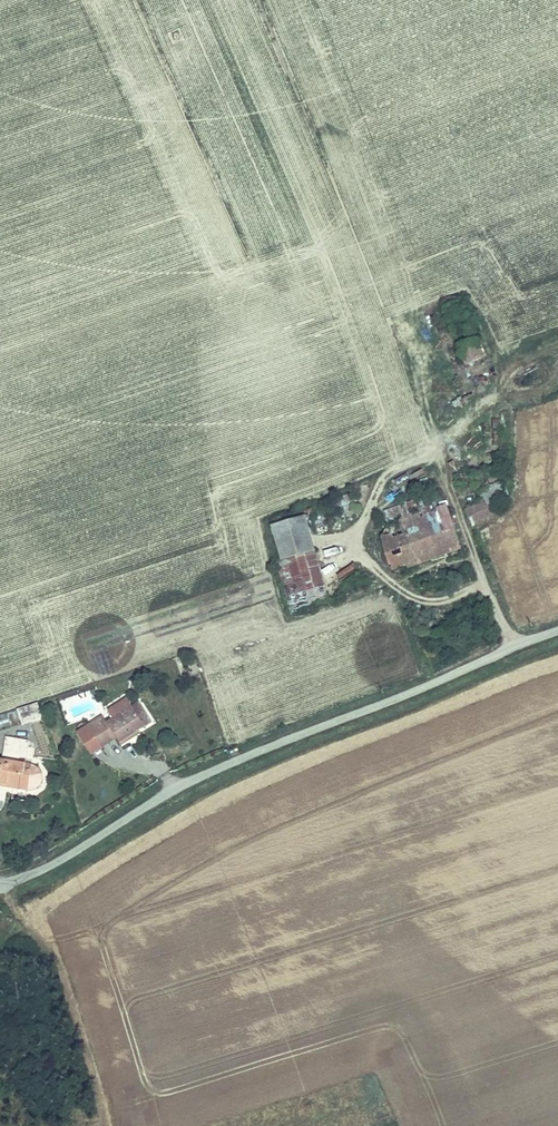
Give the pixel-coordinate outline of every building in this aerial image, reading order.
[(472,487),(476,495),(487,491),(503,484),(500,477),(472,487)] [(487,491),(489,499),(506,493),(503,484),(487,491)] [(476,495),(460,501),(467,520),(493,509),(489,499),(487,491),(476,495)] [(445,503),(441,493),(380,515),(384,530),(401,514),(417,508),(419,513),(445,503)] [(401,514),(384,530),(379,536),(384,550),(398,545),(405,563),(460,542),(445,503),(419,513),(417,508),(401,514)] [(287,521),(312,602),(328,597),(303,516),(287,521)] [(290,609),(312,602),(287,521),(270,526),(281,560),(274,561),(290,609)] [(429,566),(416,571),(421,585),(434,579),(429,566)] [(139,697),(106,719),(116,733),(121,741),(130,735),(128,732),(152,716),(139,697)] [(37,702),(16,709),(21,725),(42,718),(37,702)] [(116,733),(106,719),(102,712),(89,721),(103,742),(116,733)] [(0,715),(0,728),(10,726),(8,714),(0,715)] [(12,742),(9,758),(28,761),(30,745),(12,742)] [(9,758),(0,756),(0,787),(1,784),(22,787),(23,781),(31,783),(33,769),(26,768),(28,761),(9,758)]
